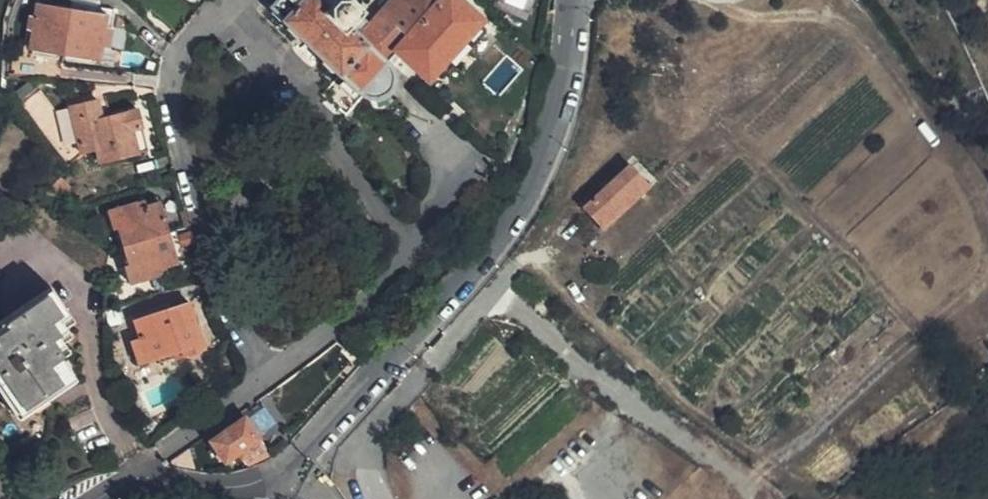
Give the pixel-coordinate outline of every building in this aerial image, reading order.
[(103,10),(46,0),(34,0),(26,49),(96,60),(103,10)] [(389,65),(385,61),(395,52),(393,47),(436,0),(392,0),(368,25),(357,14),(359,11),(347,0),(271,0),(265,6),(337,72),(318,91),(326,98),(323,102),(332,111),(337,108),(345,114),(362,96),(367,98),(372,99),(377,97),(382,95),(385,94),(390,89),(391,83),(392,79),(392,74),(389,65)] [(458,0),(436,0),(393,47),(395,52),(426,79),(479,19),(458,0)] [(145,149),(134,109),(100,118),(95,101),(68,107),(82,156),(95,153),(98,164),(145,149)] [(599,229),(645,183),(627,164),(579,209),(599,229)] [(173,265),(153,200),(101,215),(122,282),(173,265)] [(66,342),(60,333),(68,327),(62,317),(71,311),(56,287),(0,324),(0,326),(1,327),(0,327),(0,385),(15,407),(72,368),(58,348),(66,342)] [(202,347),(187,301),(131,318),(137,337),(129,340),(135,362),(152,357),(179,348),(181,354),(202,347)] [(152,357),(154,363),(181,354),(179,348),(152,357)] [(245,445),(257,436),(242,416),(210,440),(223,460),(233,453),(235,456),(247,448),(245,445)]
